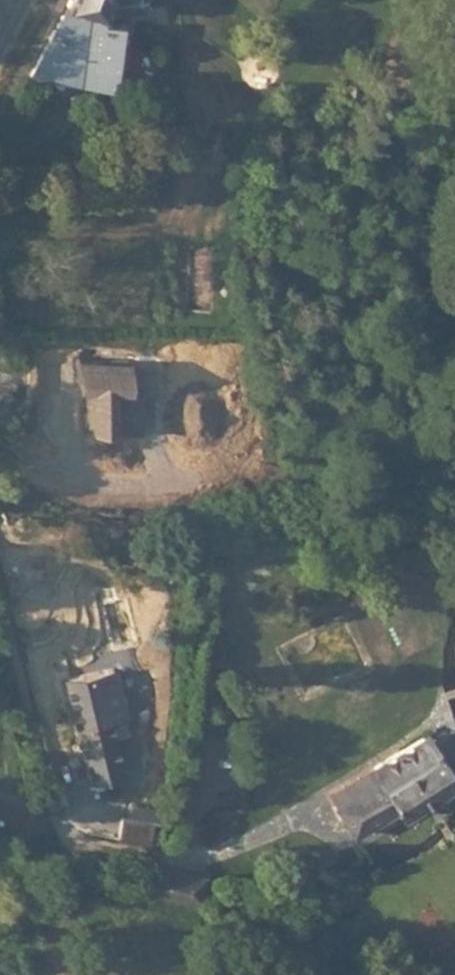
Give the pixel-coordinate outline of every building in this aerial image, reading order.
[(30,75),(108,88),(111,67),(115,68),(120,31),(99,28),(104,14),(124,12),(125,14),(178,1),(178,0),(68,0),(30,75)] [(358,88),(348,87),(347,97),(357,97),(358,88)] [(108,667),(59,681),(90,782),(122,773),(106,717),(120,712),(108,667)] [(454,785),(454,777),(441,752),(437,751),(429,737),(373,769),(379,781),(336,806),(352,834),(396,810),(401,815),(451,788),(454,785)] [(379,781),(373,769),(329,794),(336,806),(379,781)] [(130,803),(122,818),(153,821),(155,806),(130,803)] [(119,838),(158,844),(160,830),(152,828),(153,821),(122,818),(119,838)] [(23,833),(39,837),(42,827),(27,822),(23,833)]
